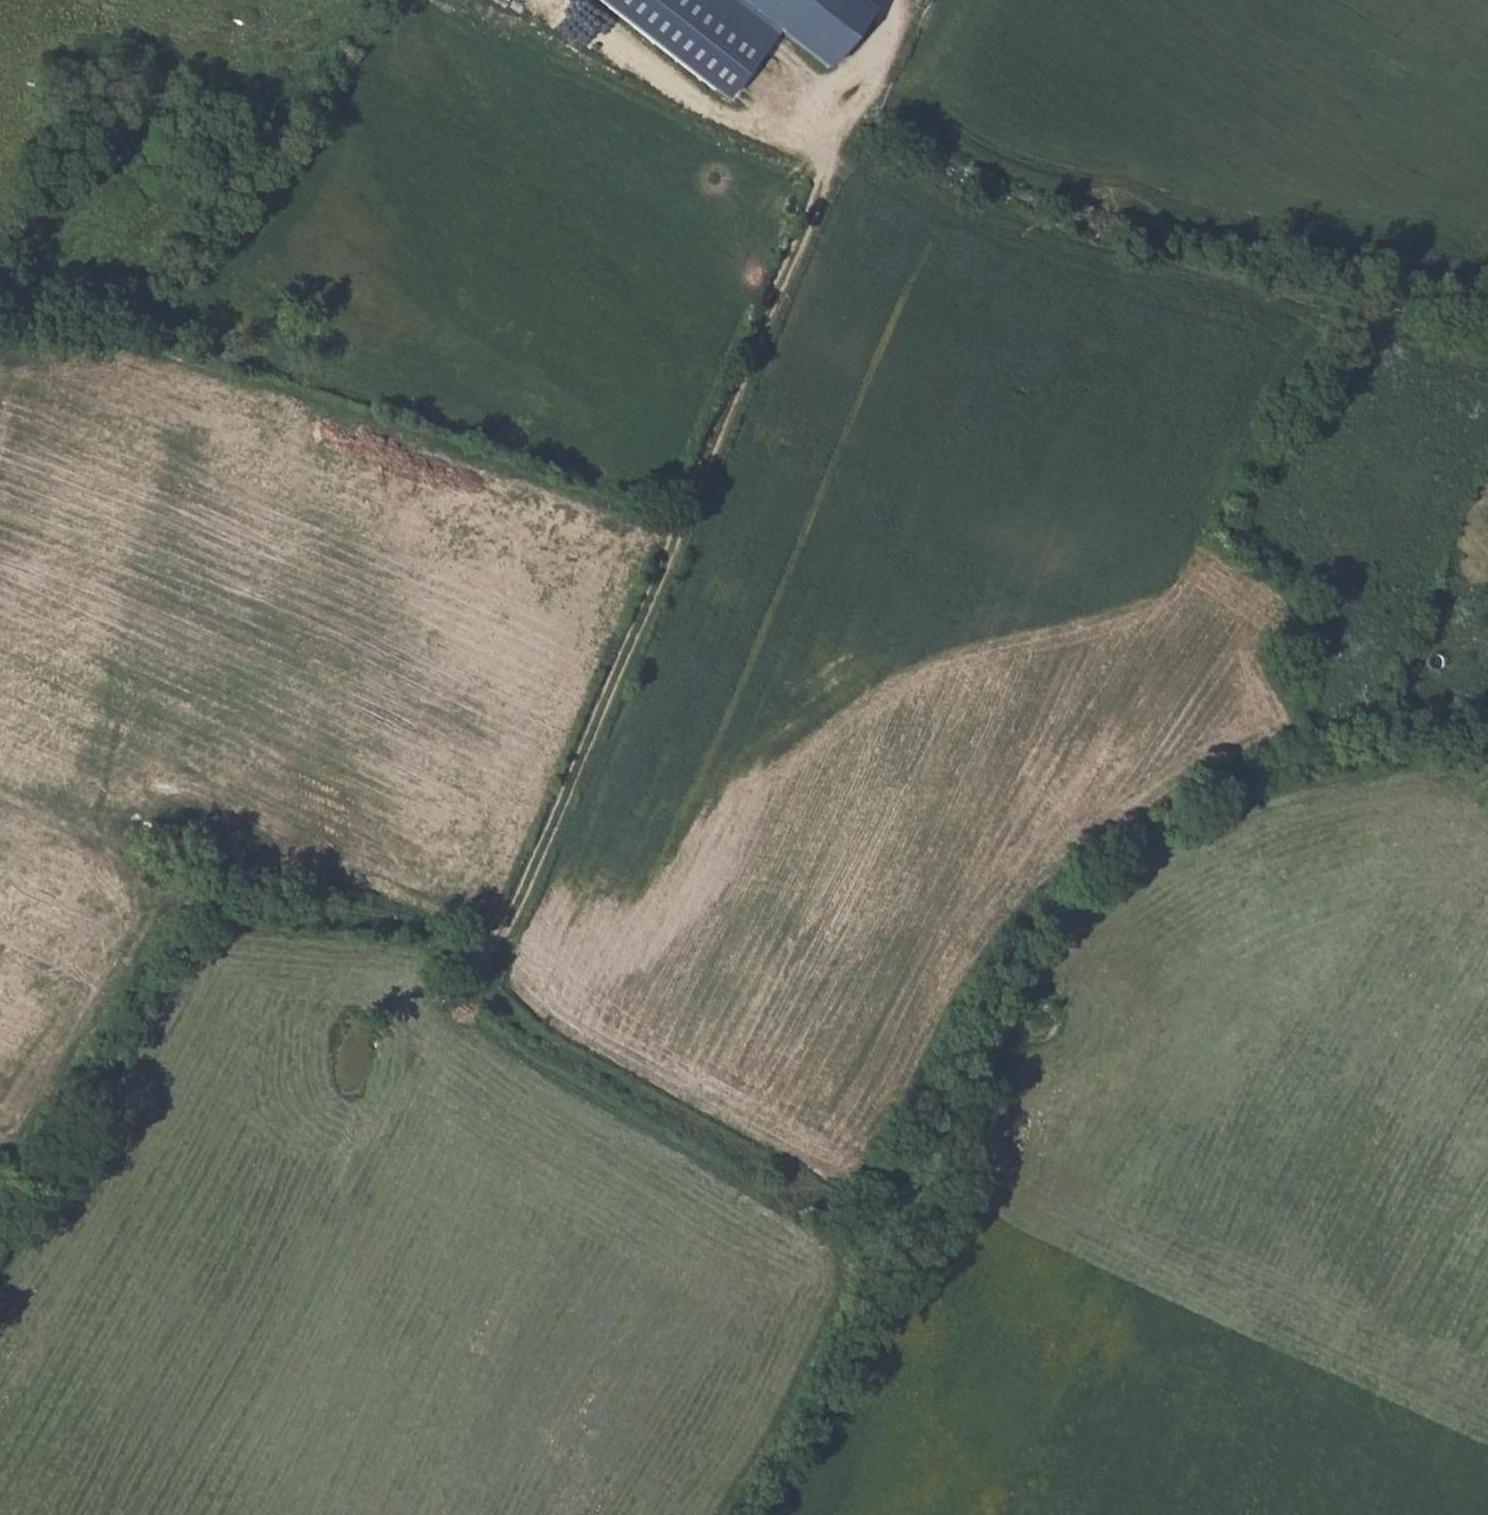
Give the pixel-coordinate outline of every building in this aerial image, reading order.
[(746,0),(604,0),(734,101),(787,32),(746,0)] [(787,32),(832,66),(871,5),(865,0),(746,0),(787,32)]
